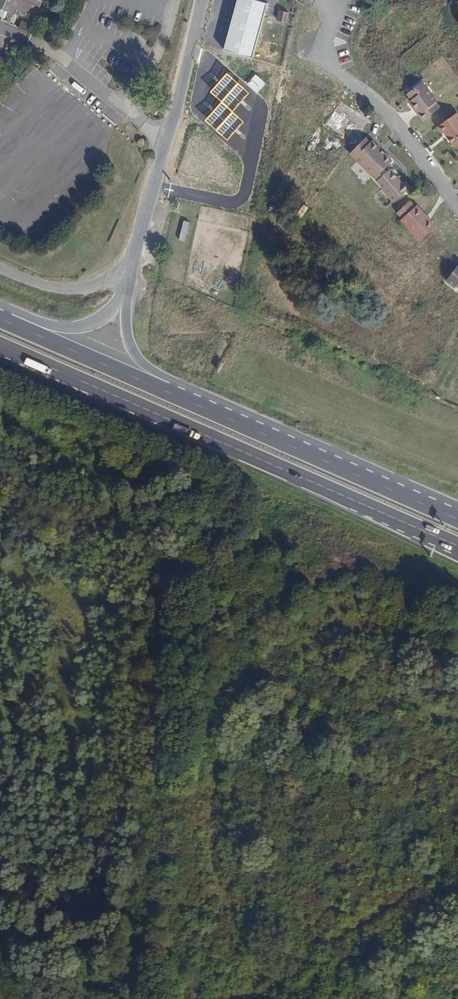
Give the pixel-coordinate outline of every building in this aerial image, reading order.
[(14,14),(17,9),(26,13),(31,3),(41,7),(44,0),(0,0),(0,8),(14,14)] [(257,0),(238,0),(224,50),(253,58),(267,3),(257,0)] [(278,21),(287,23),(289,12),(279,11),(278,21)] [(22,21),(19,28),(32,34),(35,27),(22,21)] [(18,43),(16,48),(23,51),(25,46),(18,43)] [(318,83),(319,82),(304,73),(302,77),(317,85),(318,83)] [(422,82),(424,84),(426,83),(423,78),(411,87),(413,89),(422,82)] [(419,113),(418,114),(423,121),(440,107),(436,102),(437,101),(424,84),(422,82),(413,89),(407,94),(412,99),(410,101),(415,107),(419,113)] [(348,112),(349,111),(339,104),(325,123),(349,140),(350,138),(353,140),(357,139),(359,136),(358,133),(366,122),(359,117),(358,119),(348,112)] [(359,117),(349,111),(348,112),(358,119),(359,117)] [(437,127),(442,134),(444,132),(452,144),(454,143),(457,148),(457,114),(457,112),(437,127)] [(392,161),(372,140),(370,142),(366,137),(351,152),(362,163),(362,166),(367,170),(369,170),(370,171),(370,174),(375,178),(392,161)] [(350,153),(362,166),(362,163),(351,152),(350,153)] [(409,189),(403,182),(402,183),(390,169),(377,181),(387,193),(386,194),(393,202),(409,189)] [(425,218),(427,216),(417,205),(415,206),(410,201),(397,212),(402,218),(401,220),(420,241),(434,228),(425,218)] [(436,226),(427,216),(425,218),(434,228),(436,226)] [(446,280),(455,288),(456,286),(457,287),(457,265),(446,280)]
